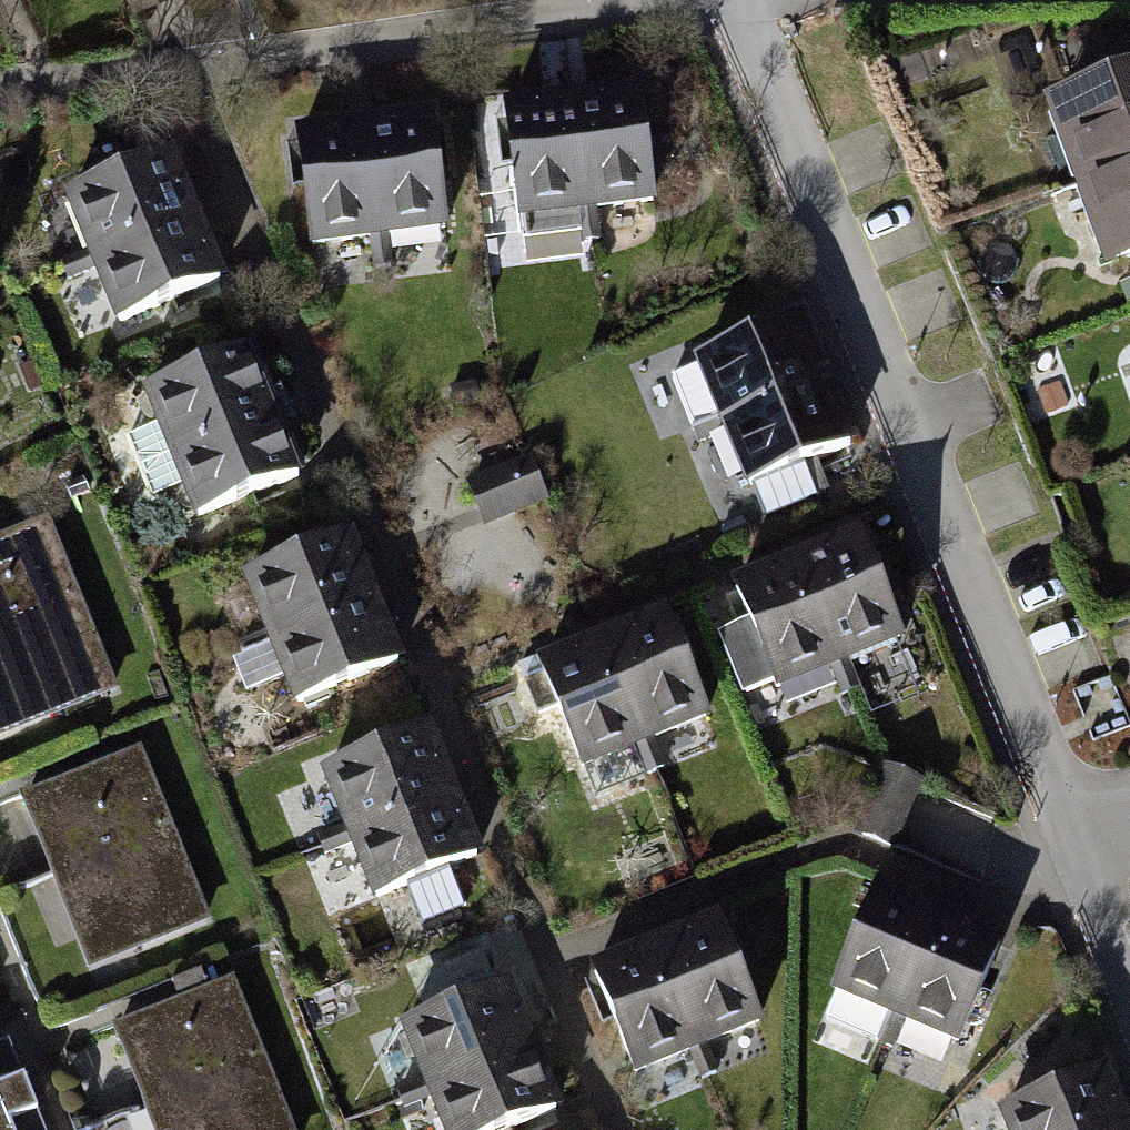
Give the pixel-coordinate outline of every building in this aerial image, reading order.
[(1047,97),(1076,183),(1129,164),(1129,68),(1047,97)] [(652,204),(642,92),(571,99),(581,210),(652,204)] [(571,99),(498,106),(508,216),(581,210),(571,99)] [(449,229),(439,117),(367,123),(378,235),(449,229)] [(367,123),(294,130),(305,241),(378,235),(367,123)] [(175,151),(63,195),(88,260),(201,215),(175,151)] [(1076,183),(1105,265),(1129,256),(1129,164),(1076,183)] [(115,325),(227,280),(201,215),(88,260),(115,325)] [(806,309),(694,354),(720,418),(832,373),(806,309)] [(251,344),(139,389),(165,453),(277,408),(251,344)] [(746,483),(858,438),(832,373),(720,418),(746,483)] [(191,518),(303,473),(277,408),(165,453),(191,518)] [(538,459),(473,481),(490,528),(554,505),(538,459)] [(0,537),(0,741),(119,695),(50,517),(0,537)] [(354,528),(242,572),(267,636),(380,592),(354,528)] [(903,637),(859,530),(797,555),(840,663),(903,637)] [(797,555),(730,582),(773,689),(840,663),(797,555)] [(294,701),(406,657),(380,592),(267,636),(294,701)] [(708,715),(664,608),(602,633),(645,740),(708,715)] [(602,633),(535,659),(578,766),(645,740),(602,633)] [(429,733),(317,778),(343,842),(455,797),(429,733)] [(146,748),(25,794),(95,972),(215,925),(146,748)] [(369,907),(481,862),(455,797),(343,842),(369,907)] [(942,913),(881,887),(833,993),(897,1021),(942,913)] [(960,1047),(1005,940),(942,913),(897,1021),(960,1047)] [(763,1022),(719,915),(657,941),(700,1048),(763,1022)] [(657,941),(590,967),(633,1074),(700,1048),(657,941)] [(109,1024),(150,1129),(289,1129),(230,977),(109,1024)] [(510,977),(398,1022),(424,1086),(536,1041),(510,977)] [(562,1106),(536,1041),(424,1086),(441,1129),(502,1129),(562,1106)] [(0,1051),(0,1129),(44,1129),(9,1047),(0,1051)] [(991,1109),(999,1129),(1124,1129),(1129,1128),(1103,1064),(991,1109)]
